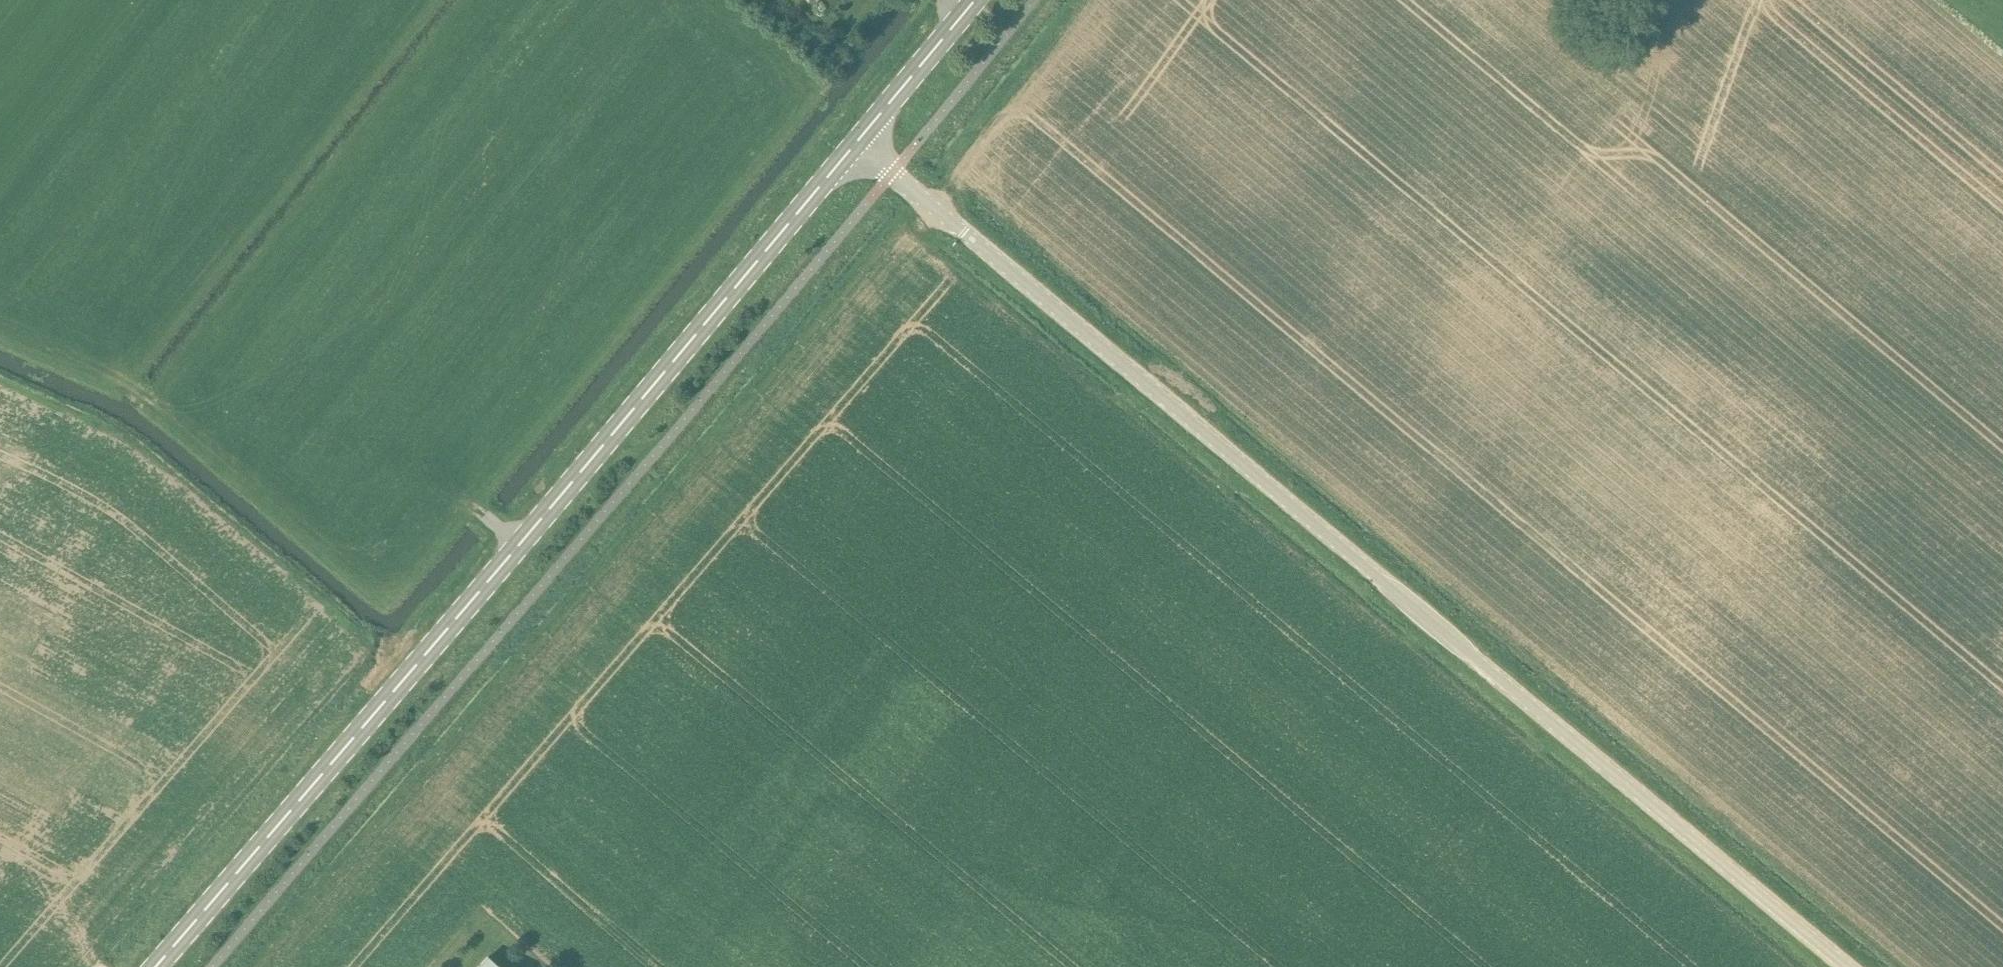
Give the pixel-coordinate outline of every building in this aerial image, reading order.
[(462,937),(438,966),(496,966),(462,937)]
